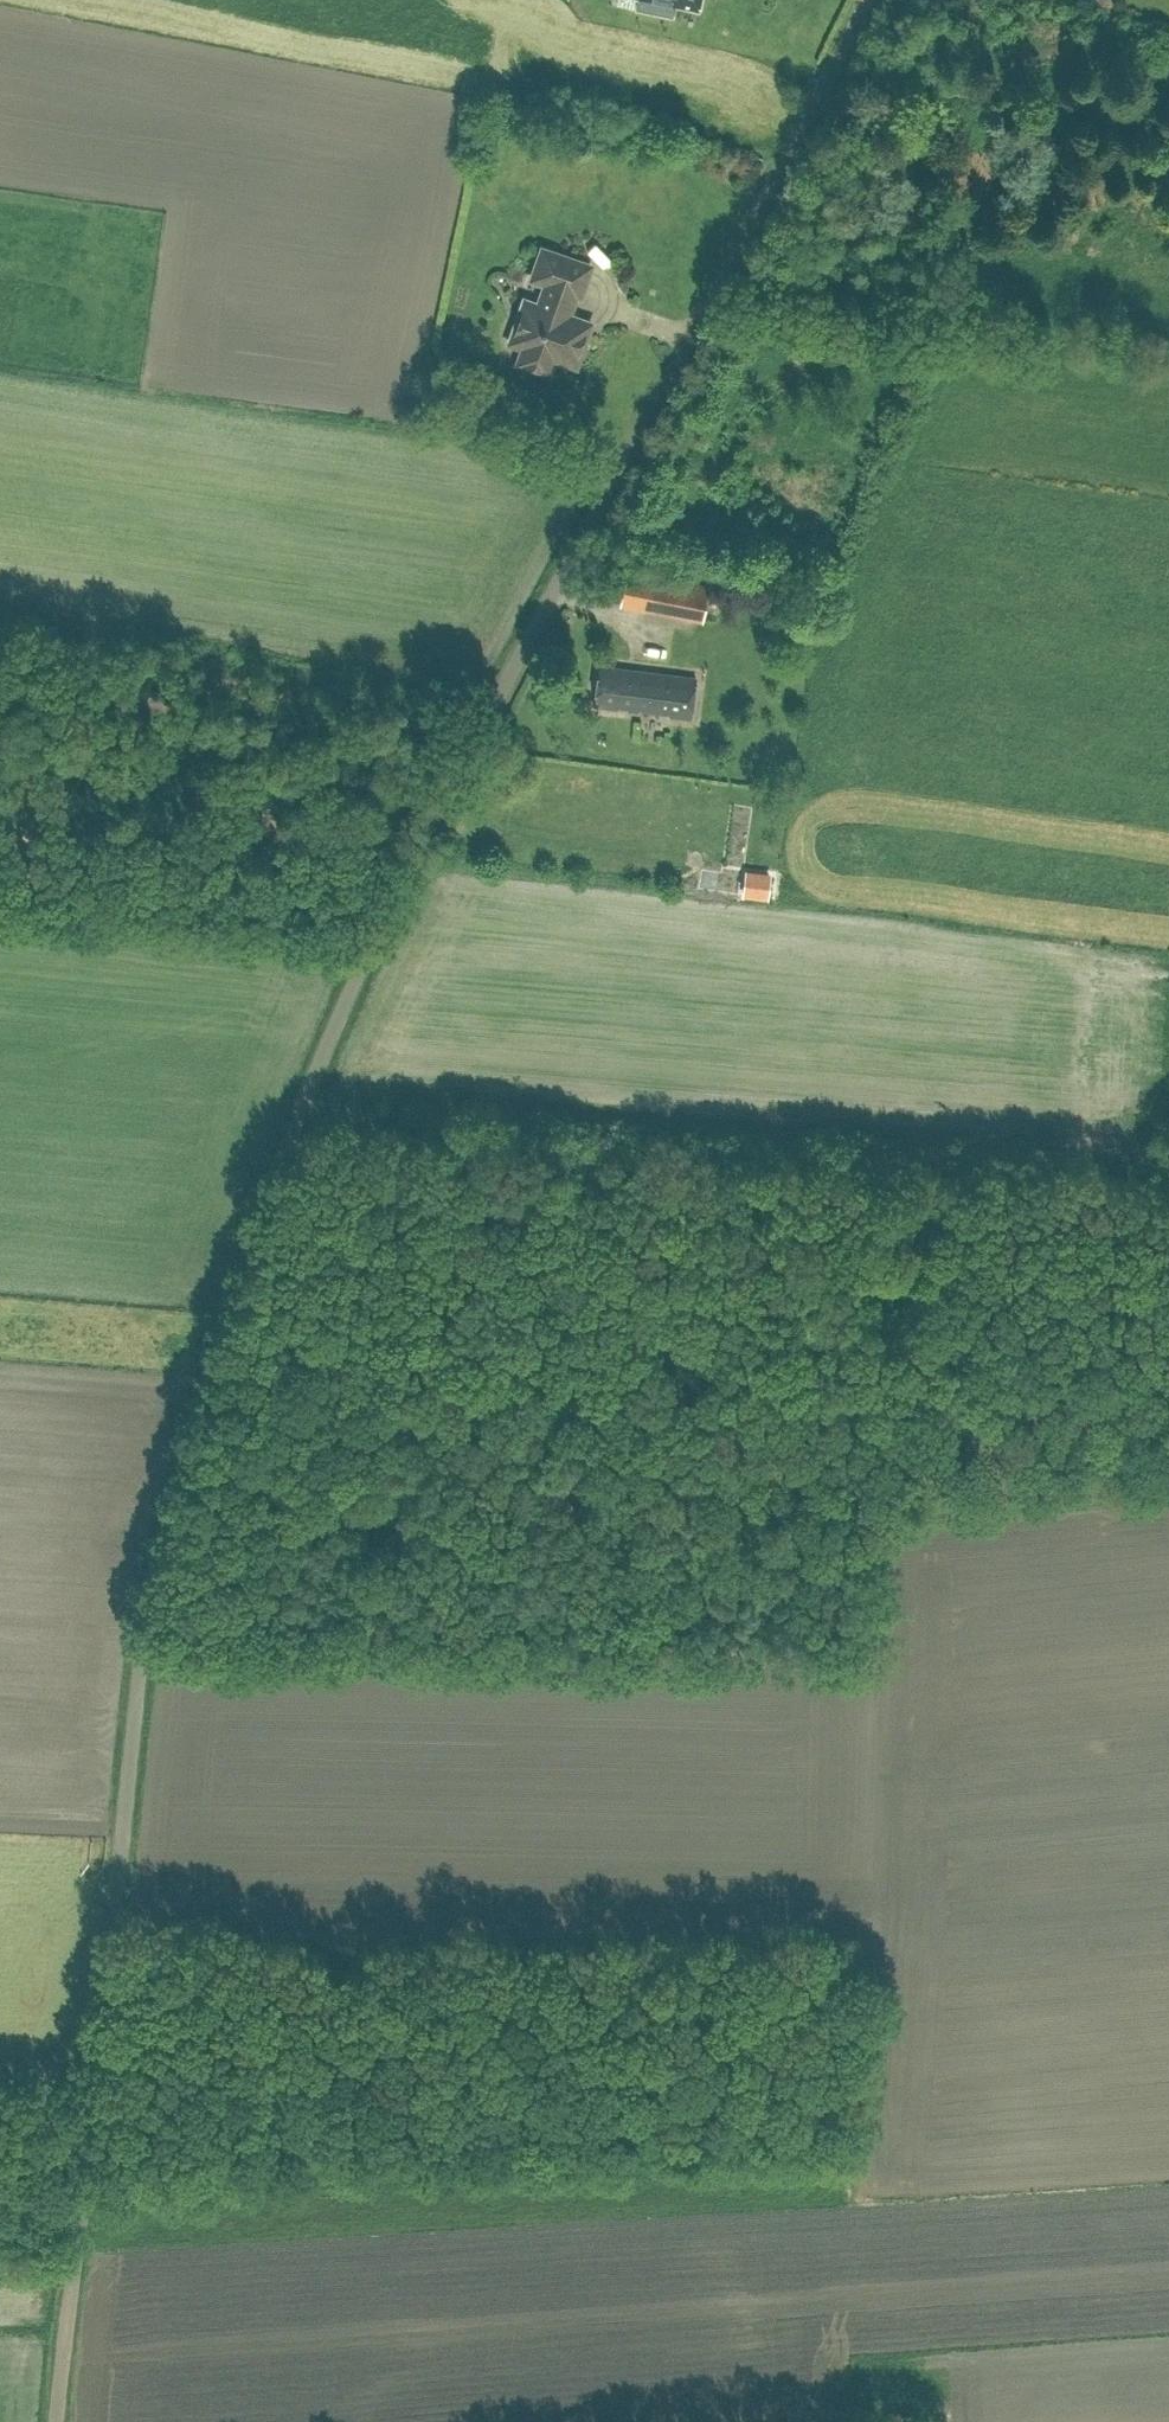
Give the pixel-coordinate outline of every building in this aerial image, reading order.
[(618,7),(637,11),(637,12),(675,20),(677,9),(701,14),(705,0),(620,0),(618,7)] [(579,292),(589,264),(542,247),(532,276),(546,281),(538,303),(533,302),(519,343),(523,344),(518,360),(547,370),(552,354),(574,362),(589,321),(566,313),(574,291),(579,292)] [(654,573),(647,610),(702,621),(709,584),(654,573)] [(593,702),(689,716),(695,677),(599,663),(593,702)]
